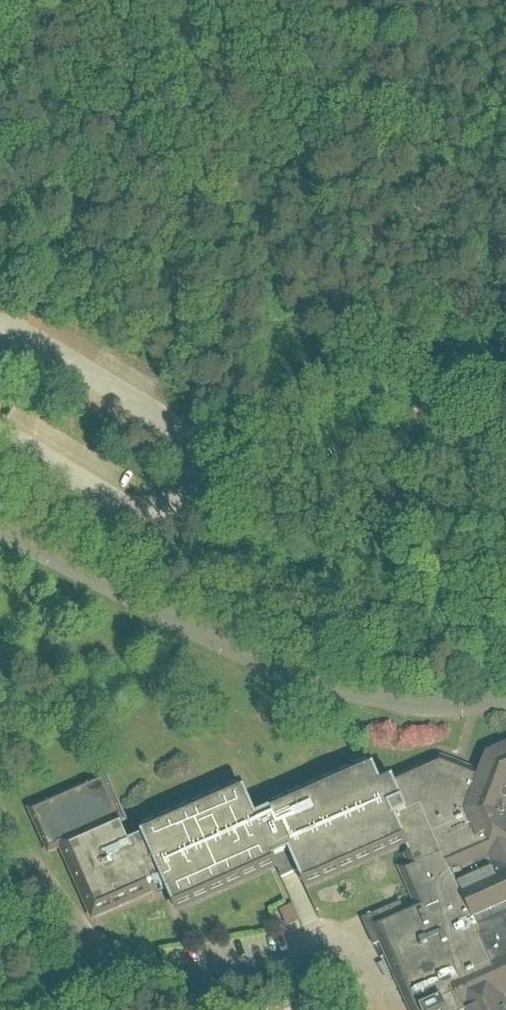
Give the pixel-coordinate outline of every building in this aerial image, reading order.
[(161,880),(174,908),(275,863),(273,860),(289,853),(303,885),(403,841),(415,867),(406,871),(422,907),(405,915),(400,903),(377,914),(382,925),(378,927),(415,1009),(505,1009),(505,1007),(501,997),(505,995),(505,814),(505,811),(505,808),(505,746),(487,755),(479,775),(448,763),(440,760),(392,781),(389,775),(378,780),(372,767),(255,819),(242,790),(141,835),(142,837),(131,842),(103,781),(34,812),(51,849),(61,844),(90,911),(161,880)]
